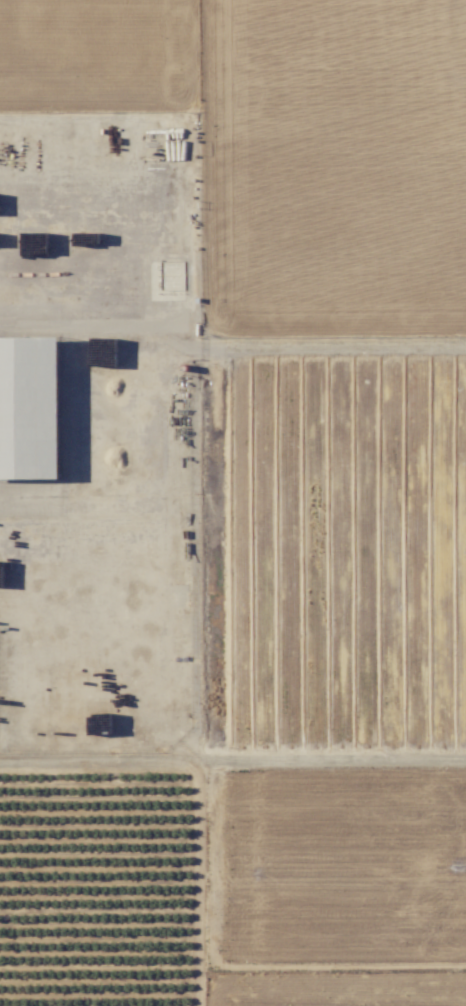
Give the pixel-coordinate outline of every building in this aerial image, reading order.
[(61,479),(60,337),(0,338),(0,479),(61,479)]
